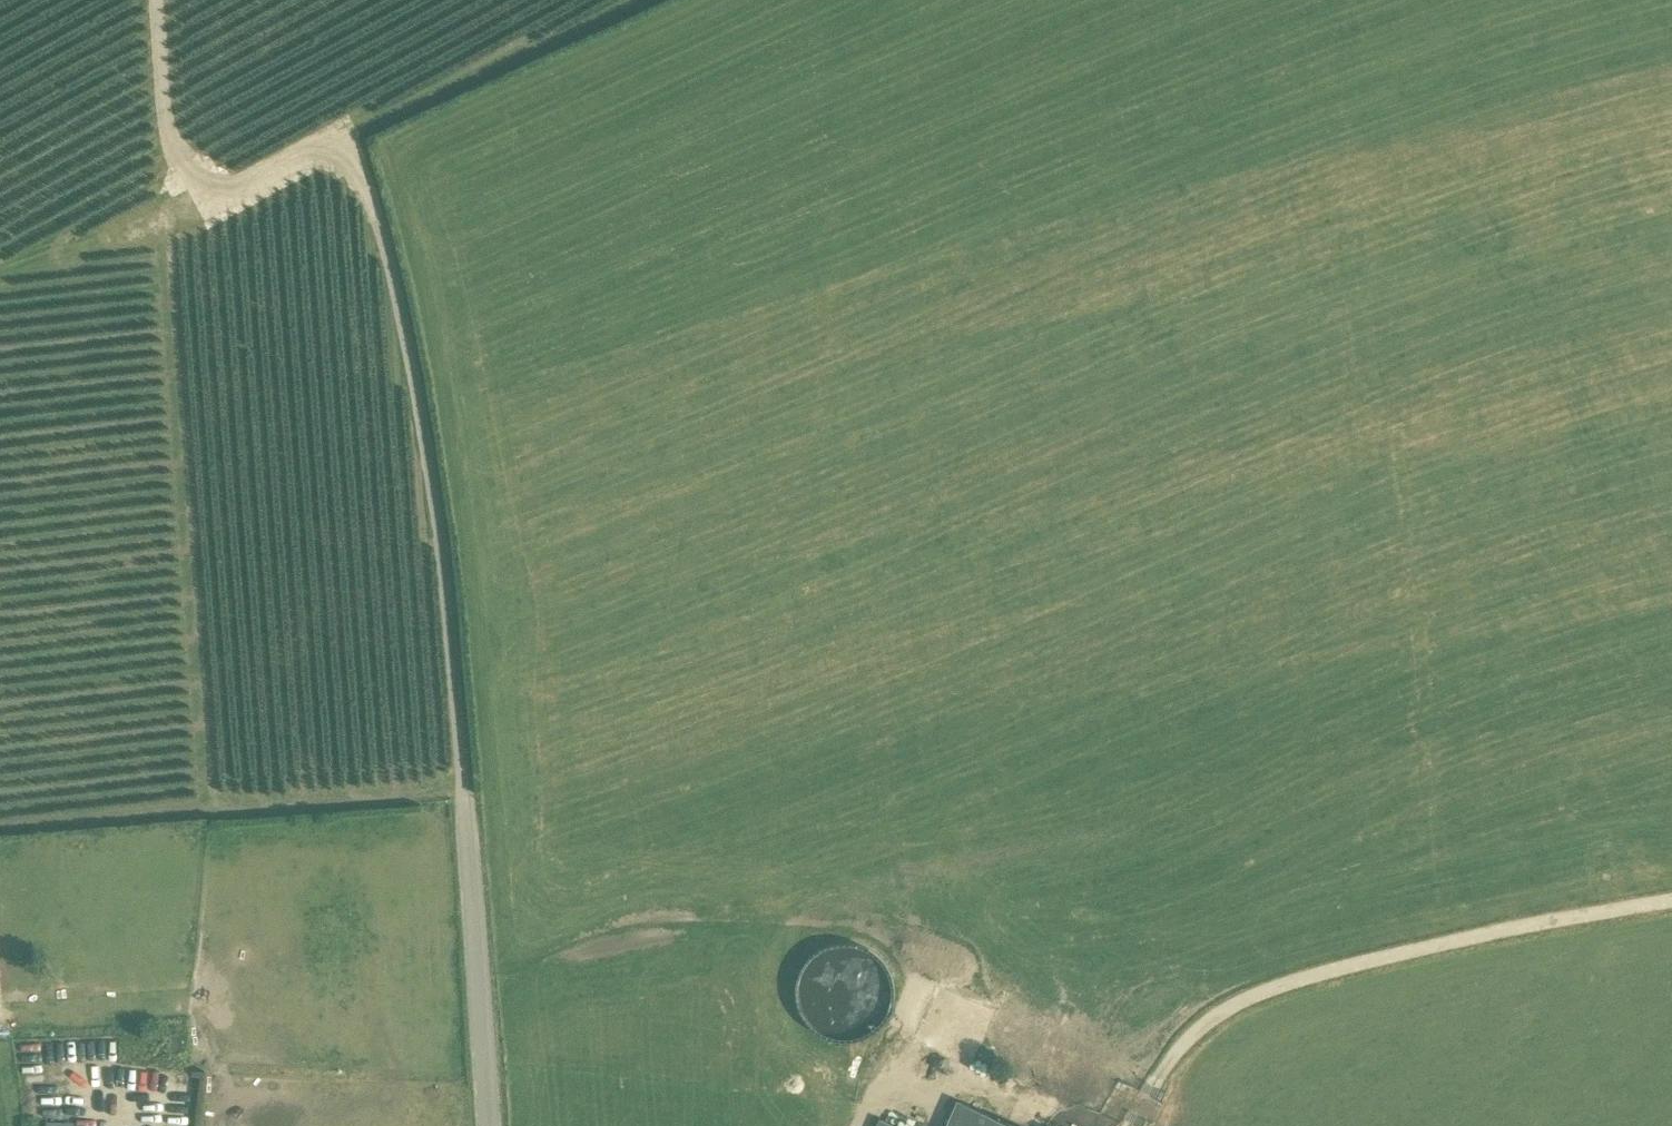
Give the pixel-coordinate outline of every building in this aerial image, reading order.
[(963,1103),(953,1125),(1016,1125),(963,1103)]
